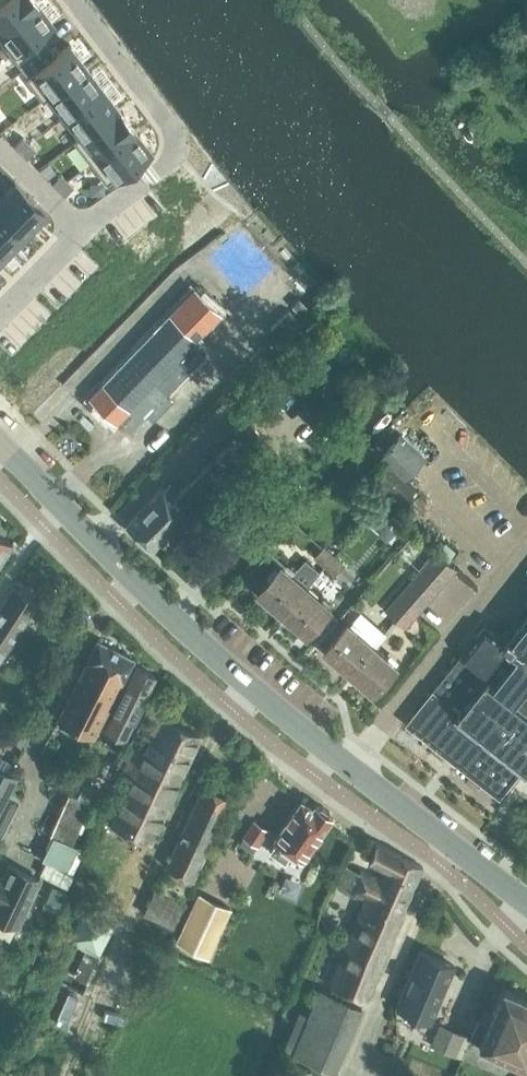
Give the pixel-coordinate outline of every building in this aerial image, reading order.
[(0,30),(0,32),(39,2),(39,1),(38,0),(0,0),(0,30)] [(0,32),(0,38),(20,64),(48,43),(39,32),(53,21),(39,2),(0,32)] [(71,43),(27,77),(43,99),(88,65),(71,43)] [(88,65),(43,99),(44,100),(48,97),(63,117),(104,86),(88,65)] [(104,86),(63,117),(79,136),(74,140),(75,141),(119,107),(104,86)] [(119,107),(75,141),(91,161),(135,127),(135,126),(120,107),(119,107)] [(135,127),(91,161),(108,183),(152,149),(135,127)] [(24,136),(15,145),(21,151),(30,142),(24,136)] [(30,142),(21,151),(28,158),(37,148),(30,142)] [(62,173),(53,183),(59,189),(68,179),(62,173)] [(68,179),(59,189),(65,195),(74,185),(68,179)] [(16,181),(3,194),(34,224),(47,211),(16,181)] [(0,197),(0,214),(22,236),(34,224),(3,194),(0,197)] [(11,248),(22,236),(0,214),(0,238),(11,248)] [(11,248),(0,238),(0,259),(11,248)] [(195,288),(91,397),(129,433),(203,356),(189,343),(219,312),(195,288)] [(229,441),(201,469),(198,467),(191,474),(194,477),(180,490),(170,481),(165,487),(163,485),(127,523),(155,549),(192,509),(197,513),(224,486),(229,490),(237,482),(233,478),(250,462),(253,465),(273,446),(243,416),(223,435),(229,441)] [(384,455),(409,477),(427,455),(403,433),(384,455)] [(386,461),(369,481),(402,510),(420,490),(386,461)] [(12,543),(0,535),(0,562),(12,543)] [(326,544),(315,556),(326,565),(337,553),(326,544)] [(279,607),(285,613),(309,585),(285,564),(286,563),(272,551),(255,570),(269,582),(260,592),(279,607)] [(439,551),(429,563),(448,581),(459,568),(439,551)] [(337,553),(326,565),(336,574),(347,562),(337,553)] [(429,563),(418,575),(438,592),(448,581),(429,563)] [(418,575),(409,586),(428,604),(438,592),(418,575)] [(309,585),(285,613),(310,634),(333,607),(334,607),(309,585)] [(0,608),(0,658),(33,607),(38,601),(15,586),(0,607),(0,608)] [(409,586),(399,598),(409,606),(399,617),(409,626),(418,615),(428,604),(409,586)] [(399,598),(389,609),(399,617),(409,606),(399,598)] [(513,634),(512,633),(507,638),(487,623),(409,722),(503,796),(523,771),(526,774),(526,617),(513,634)] [(327,649),(352,671),(377,643),(352,621),(327,649)] [(99,639),(60,717),(70,722),(95,735),(135,657),(99,639)] [(377,643),(352,671),(377,693),(402,665),(377,643)] [(112,731),(107,743),(120,749),(126,738),(157,675),(137,665),(106,728),(112,731)] [(142,735),(151,739),(146,750),(131,743),(120,768),(132,773),(111,823),(152,842),(202,734),(167,717),(167,718),(153,712),(142,735)] [(15,717),(6,737),(13,739),(19,737),(26,740),(29,733),(22,730),(25,722),(15,717)] [(119,751),(113,765),(120,768),(126,754),(119,751)] [(2,835),(18,804),(5,798),(16,776),(6,771),(11,761),(0,756),(0,834),(2,835)] [(53,833),(54,834),(74,843),(92,803),(98,806),(105,792),(85,783),(78,797),(71,793),(53,833)] [(167,866),(171,868),(195,879),(232,797),(204,784),(167,866)] [(273,849),(286,858),(292,849),(304,857),(332,816),(333,815),(332,814),(331,809),(322,803),(315,803),(313,806),(302,798),(275,837),(279,840),(273,849)] [(241,843),(254,852),(269,830),(255,821),(241,843)] [(74,843),(54,834),(44,857),(69,868),(80,845),(74,843)] [(338,888),(352,894),(353,891),(367,897),(330,983),(368,999),(420,875),(423,869),(424,866),(378,841),(370,859),(384,867),(380,876),(362,868),(361,872),(348,866),(338,888)] [(19,924),(41,877),(11,863),(5,877),(0,874),(0,915),(19,924)] [(171,868),(161,891),(184,902),(195,879),(171,868)] [(48,899),(63,906),(69,893),(54,886),(48,899)] [(184,902),(161,891),(155,887),(142,913),(173,929),(186,903),(184,902)] [(179,941),(210,955),(232,907),(202,893),(179,941)] [(86,907),(71,937),(98,951),(113,922),(86,907)] [(74,940),(55,978),(58,979),(76,988),(85,992),(103,954),(74,940)] [(398,1006),(432,1021),(456,964),(421,950),(398,1006)] [(526,1065),(526,997),(504,987),(489,1023),(479,1019),(470,1040),(526,1065)] [(323,988),(295,1052),(336,1070),(363,1005),(323,988)] [(69,991),(56,1021),(65,1026),(79,996),(69,991)] [(442,1024),(433,1044),(457,1054),(465,1034),(442,1024)]
